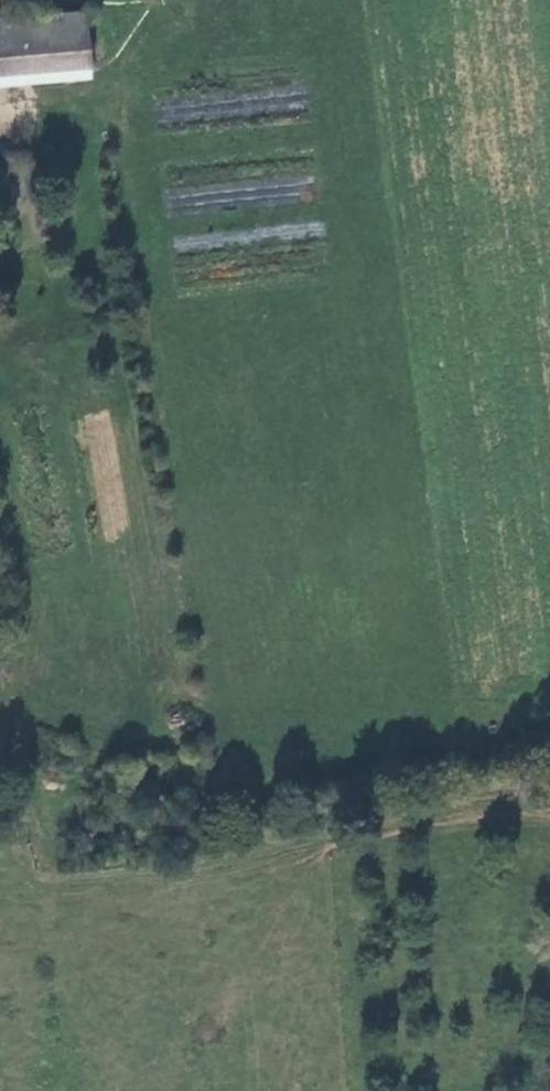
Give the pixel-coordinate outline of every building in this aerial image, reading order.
[(61,67),(61,76),(80,75),(80,64),(95,63),(90,11),(0,19),(0,73),(61,67)]
